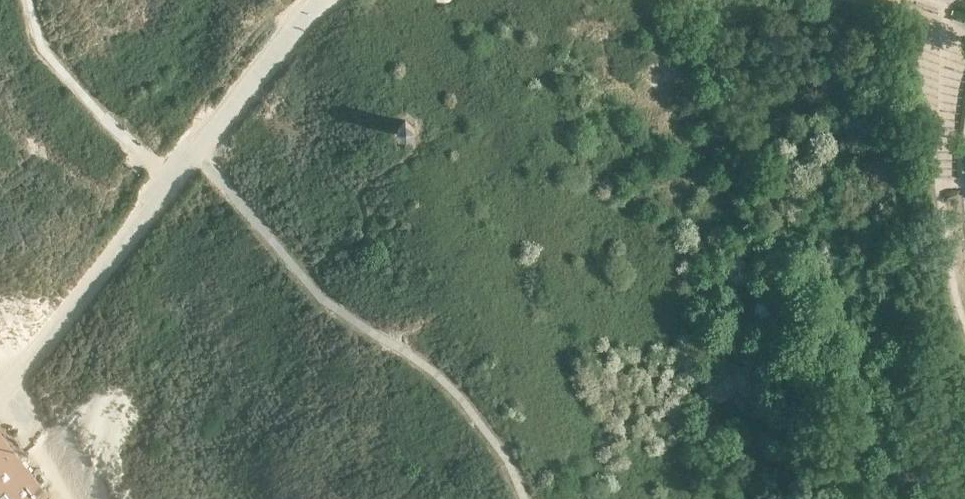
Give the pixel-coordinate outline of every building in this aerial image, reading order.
[(404,135),(411,126),(402,119),(395,127),(404,135)] [(0,494),(4,498),(43,498),(46,497),(1,437),(0,438),(0,494)]
